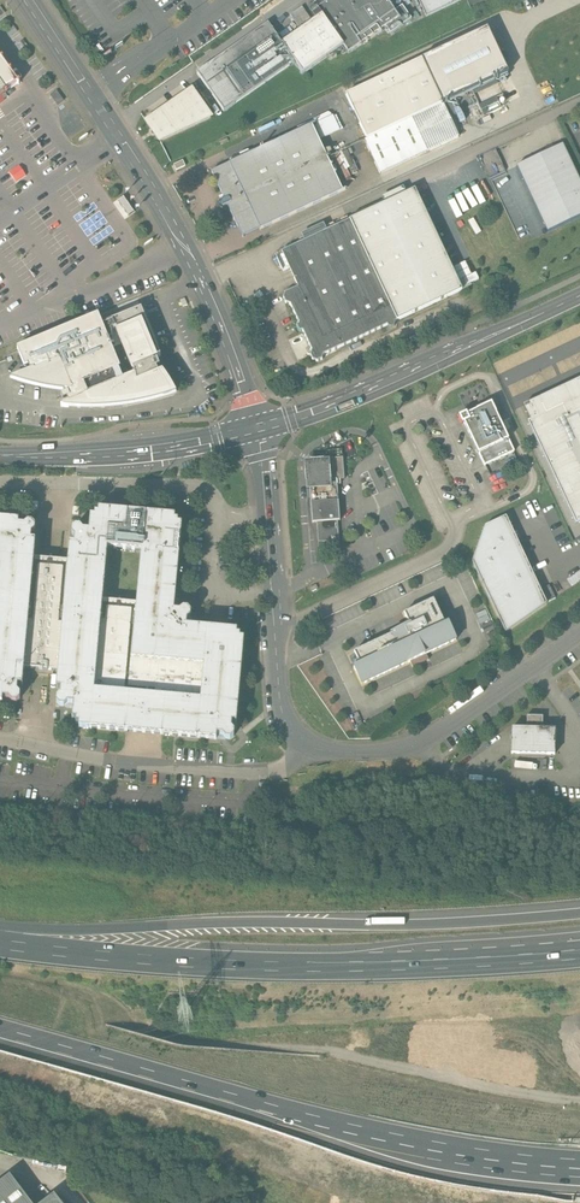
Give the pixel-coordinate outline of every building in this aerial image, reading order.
[(197,73),(224,111),(295,62),(303,74),(343,46),(349,53),(386,27),(390,34),(411,19),(402,6),(395,11),(387,0),(330,0),(318,9),(316,7),(313,6),(310,8),(310,11),(316,20),(282,44),(280,42),(283,40),(279,34),(276,36),(267,23),(197,73)] [(426,17),(458,2),(458,0),(418,0),(426,17)] [(487,29),(422,59),(443,104),(508,73),(487,29)] [(22,88),(0,55),(0,103),(22,88)] [(443,104),(422,59),(345,94),(366,139),(364,140),(380,174),(387,170),(459,137),(443,104)] [(192,91),(164,110),(146,122),(159,141),(207,119),(211,117),(192,91)] [(312,125),(212,172),(224,199),(220,201),(218,206),(223,207),(227,205),(242,238),(343,191),(319,140),(340,130),(333,116),(312,126),(312,125)] [(517,166),(548,232),(579,218),(579,183),(562,145),(517,166)] [(301,243),(281,252),(298,287),(285,293),(283,298),(285,303),(290,305),(299,324),(297,325),(296,327),(298,332),(300,332),(302,332),(311,351),(310,356),(312,361),(317,363),(322,360),(324,355),(375,331),(387,326),(388,327),(391,328),(394,327),(395,324),(394,322),(462,291),(415,189),(403,195),(400,188),(378,198),(382,205),(323,232),(320,226),(298,236),(301,243)] [(128,216),(133,212),(123,197),(118,201),(128,216)] [(161,356),(142,308),(114,320),(117,329),(106,333),(98,316),(18,349),(26,366),(31,364),(33,370),(11,379),(26,384),(41,387),(63,391),(62,407),(89,407),(117,406),(147,401),(176,392),(163,370),(159,371),(154,359),(161,356)] [(579,522),(579,387),(530,409),(579,522)] [(515,458),(490,401),(458,416),(485,471),(515,458)] [(316,549),(336,548),(334,476),(348,475),(347,458),(321,458),(321,466),(304,467),(304,488),(310,488),(311,524),(315,524),(316,549)] [(246,639),(239,631),(190,625),(190,620),(194,616),(194,612),(193,610),(192,609),(187,609),(184,611),(176,611),(183,529),(176,517),(101,511),(91,518),(90,530),(78,530),(75,534),(71,537),(70,565),(61,682),(58,705),(69,717),(81,729),(227,741),(232,737),(237,733),(246,639)] [(477,563),(510,636),(551,608),(511,518),(491,528),(477,563)] [(36,531),(36,525),(33,521),(29,521),(25,525),(19,524),(19,522),(0,520),(0,703),(3,704),(3,697),(8,696),(12,700),(17,701),(21,698),(21,692),(18,690),(18,681),(27,679),(36,563),(37,538),(32,538),(32,533),(36,531)] [(70,565),(36,563),(27,679),(61,682),(70,565)] [(573,587),(579,582),(579,570),(569,577),(573,587)] [(550,586),(545,589),(550,598),(555,596),(550,586)] [(353,667),(362,686),(454,641),(434,600),(404,614),(410,626),(401,630),(354,653),(359,664),(353,667)] [(513,727),(513,755),(556,756),(557,729),(543,729),(543,716),(528,716),(528,727),(513,727)] [(10,1175),(0,1182),(0,1202),(31,1202),(10,1175)] [(54,1194),(42,1202),(61,1202),(54,1194)]
